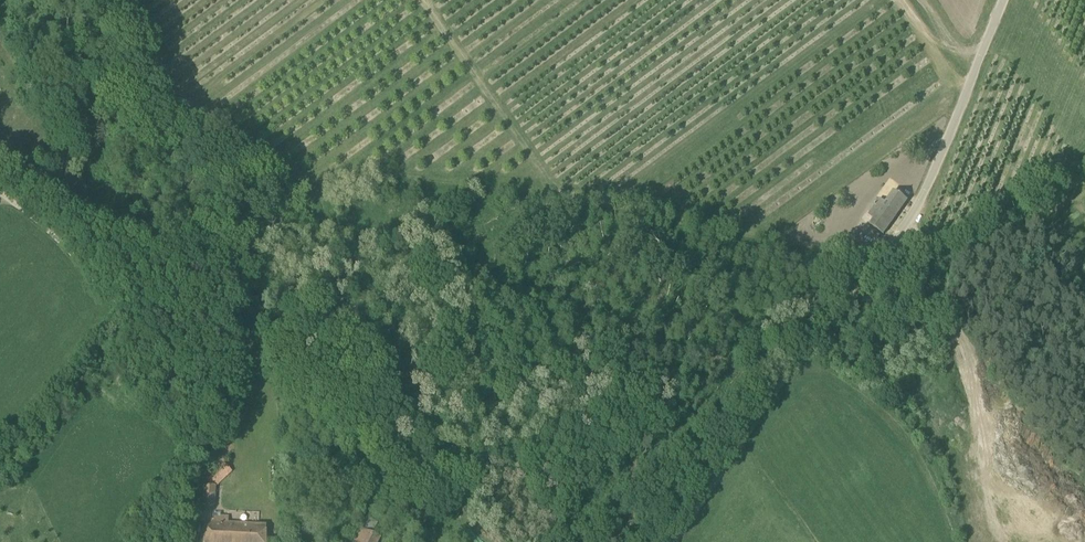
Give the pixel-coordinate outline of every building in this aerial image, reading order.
[(870,225),(884,235),(908,201),(895,191),(886,202),(881,198),(871,211),(869,214),(875,218),(870,225)] [(869,214),(871,211),(868,209),(863,215),(867,218),(869,214)] [(214,485),(230,471),(225,464),(209,479),(214,485)] [(216,486),(214,485),(203,485),(202,505),(215,506),(216,486)] [(205,541),(266,541),(268,526),(229,524),(221,523),(221,516),(221,512),(213,512),(213,520),(211,520),(211,522),(205,522),(205,541)] [(382,539),(371,533),(375,525),(377,522),(369,519),(367,517),(365,519),(354,541),(380,541),(382,539)]
